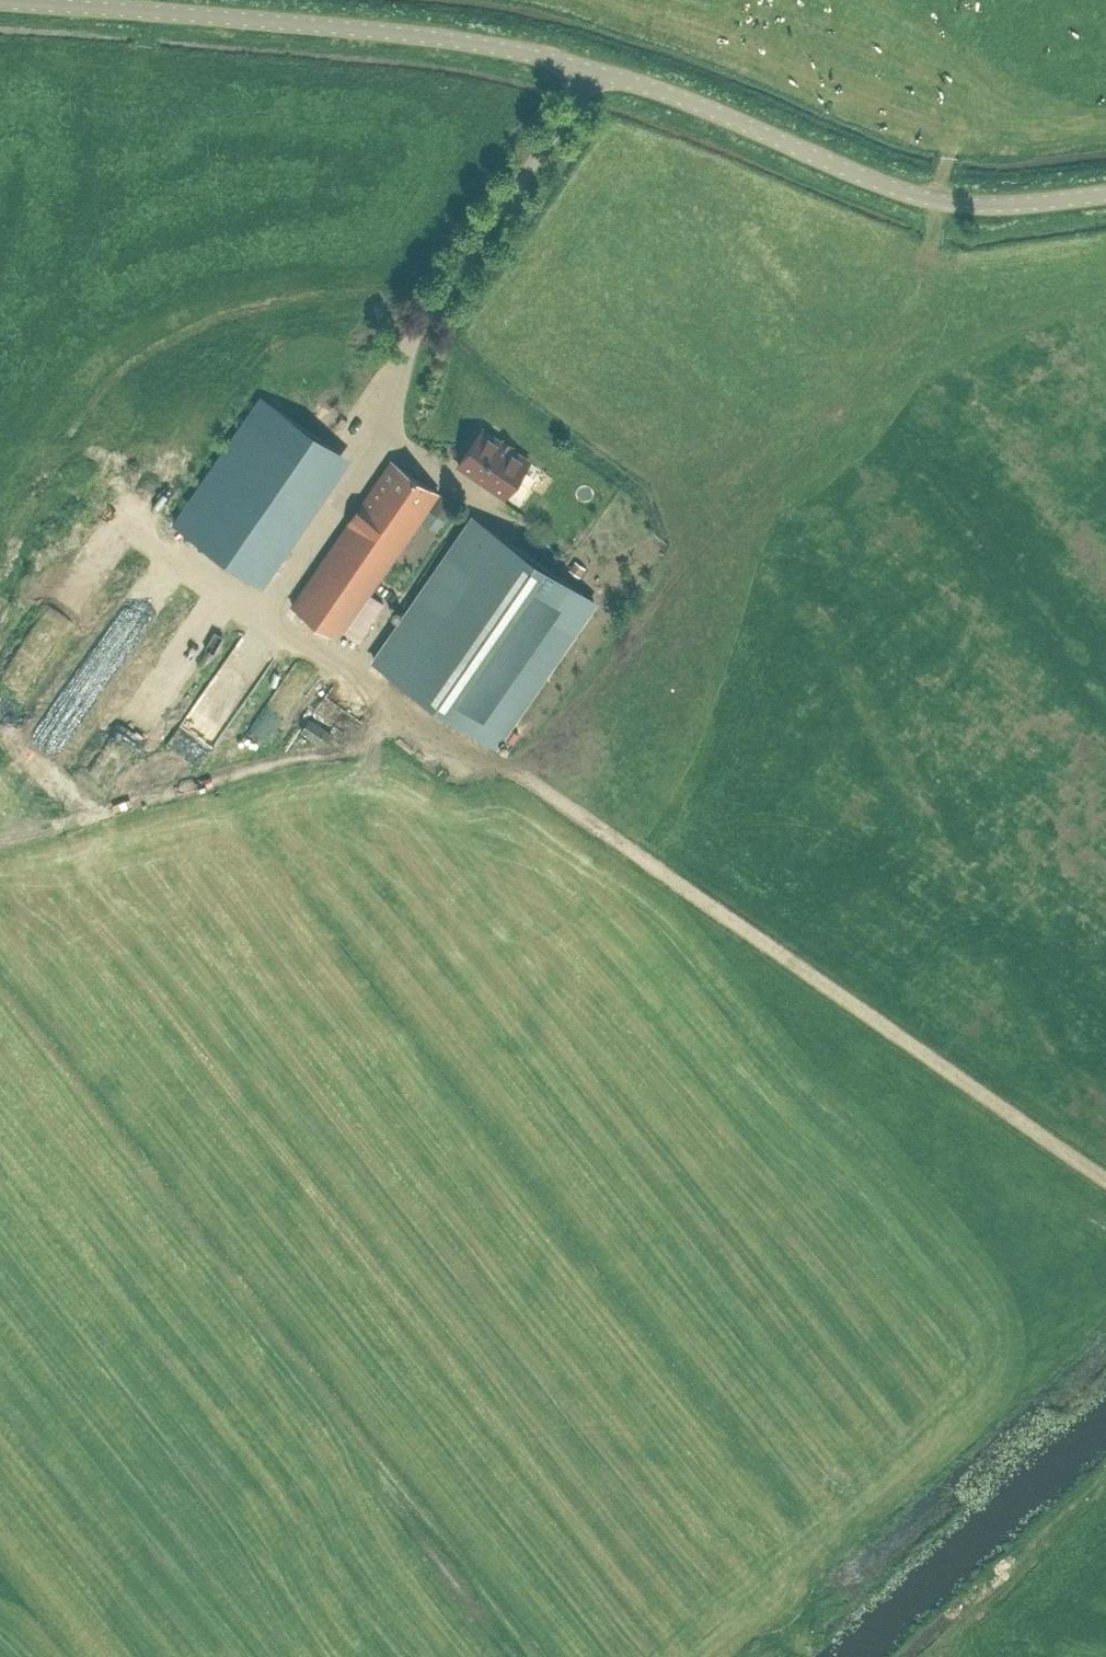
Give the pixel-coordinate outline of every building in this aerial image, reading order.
[(259,395),(238,426),(319,482),(340,452),(259,395)] [(350,458),(340,452),(319,482),(238,426),(206,472),(292,531),(267,568),(261,565),(252,577),(264,584),(350,458)] [(509,447),(501,442),(481,428),(457,463),(504,495),(528,461),(509,447)] [(437,490),(391,458),(291,602),(338,635),(437,490)] [(206,472),(172,521),(252,577),(261,565),(267,568),(292,531),(206,472)] [(439,523),(453,502),(441,493),(426,514),(439,523)] [(593,599),(473,516),(374,661),(493,743),(593,599)] [(278,671),(242,737),(257,745),(284,697),(274,691),(283,674),(278,671)] [(310,701),(301,719),(313,725),(322,707),(310,701)]
